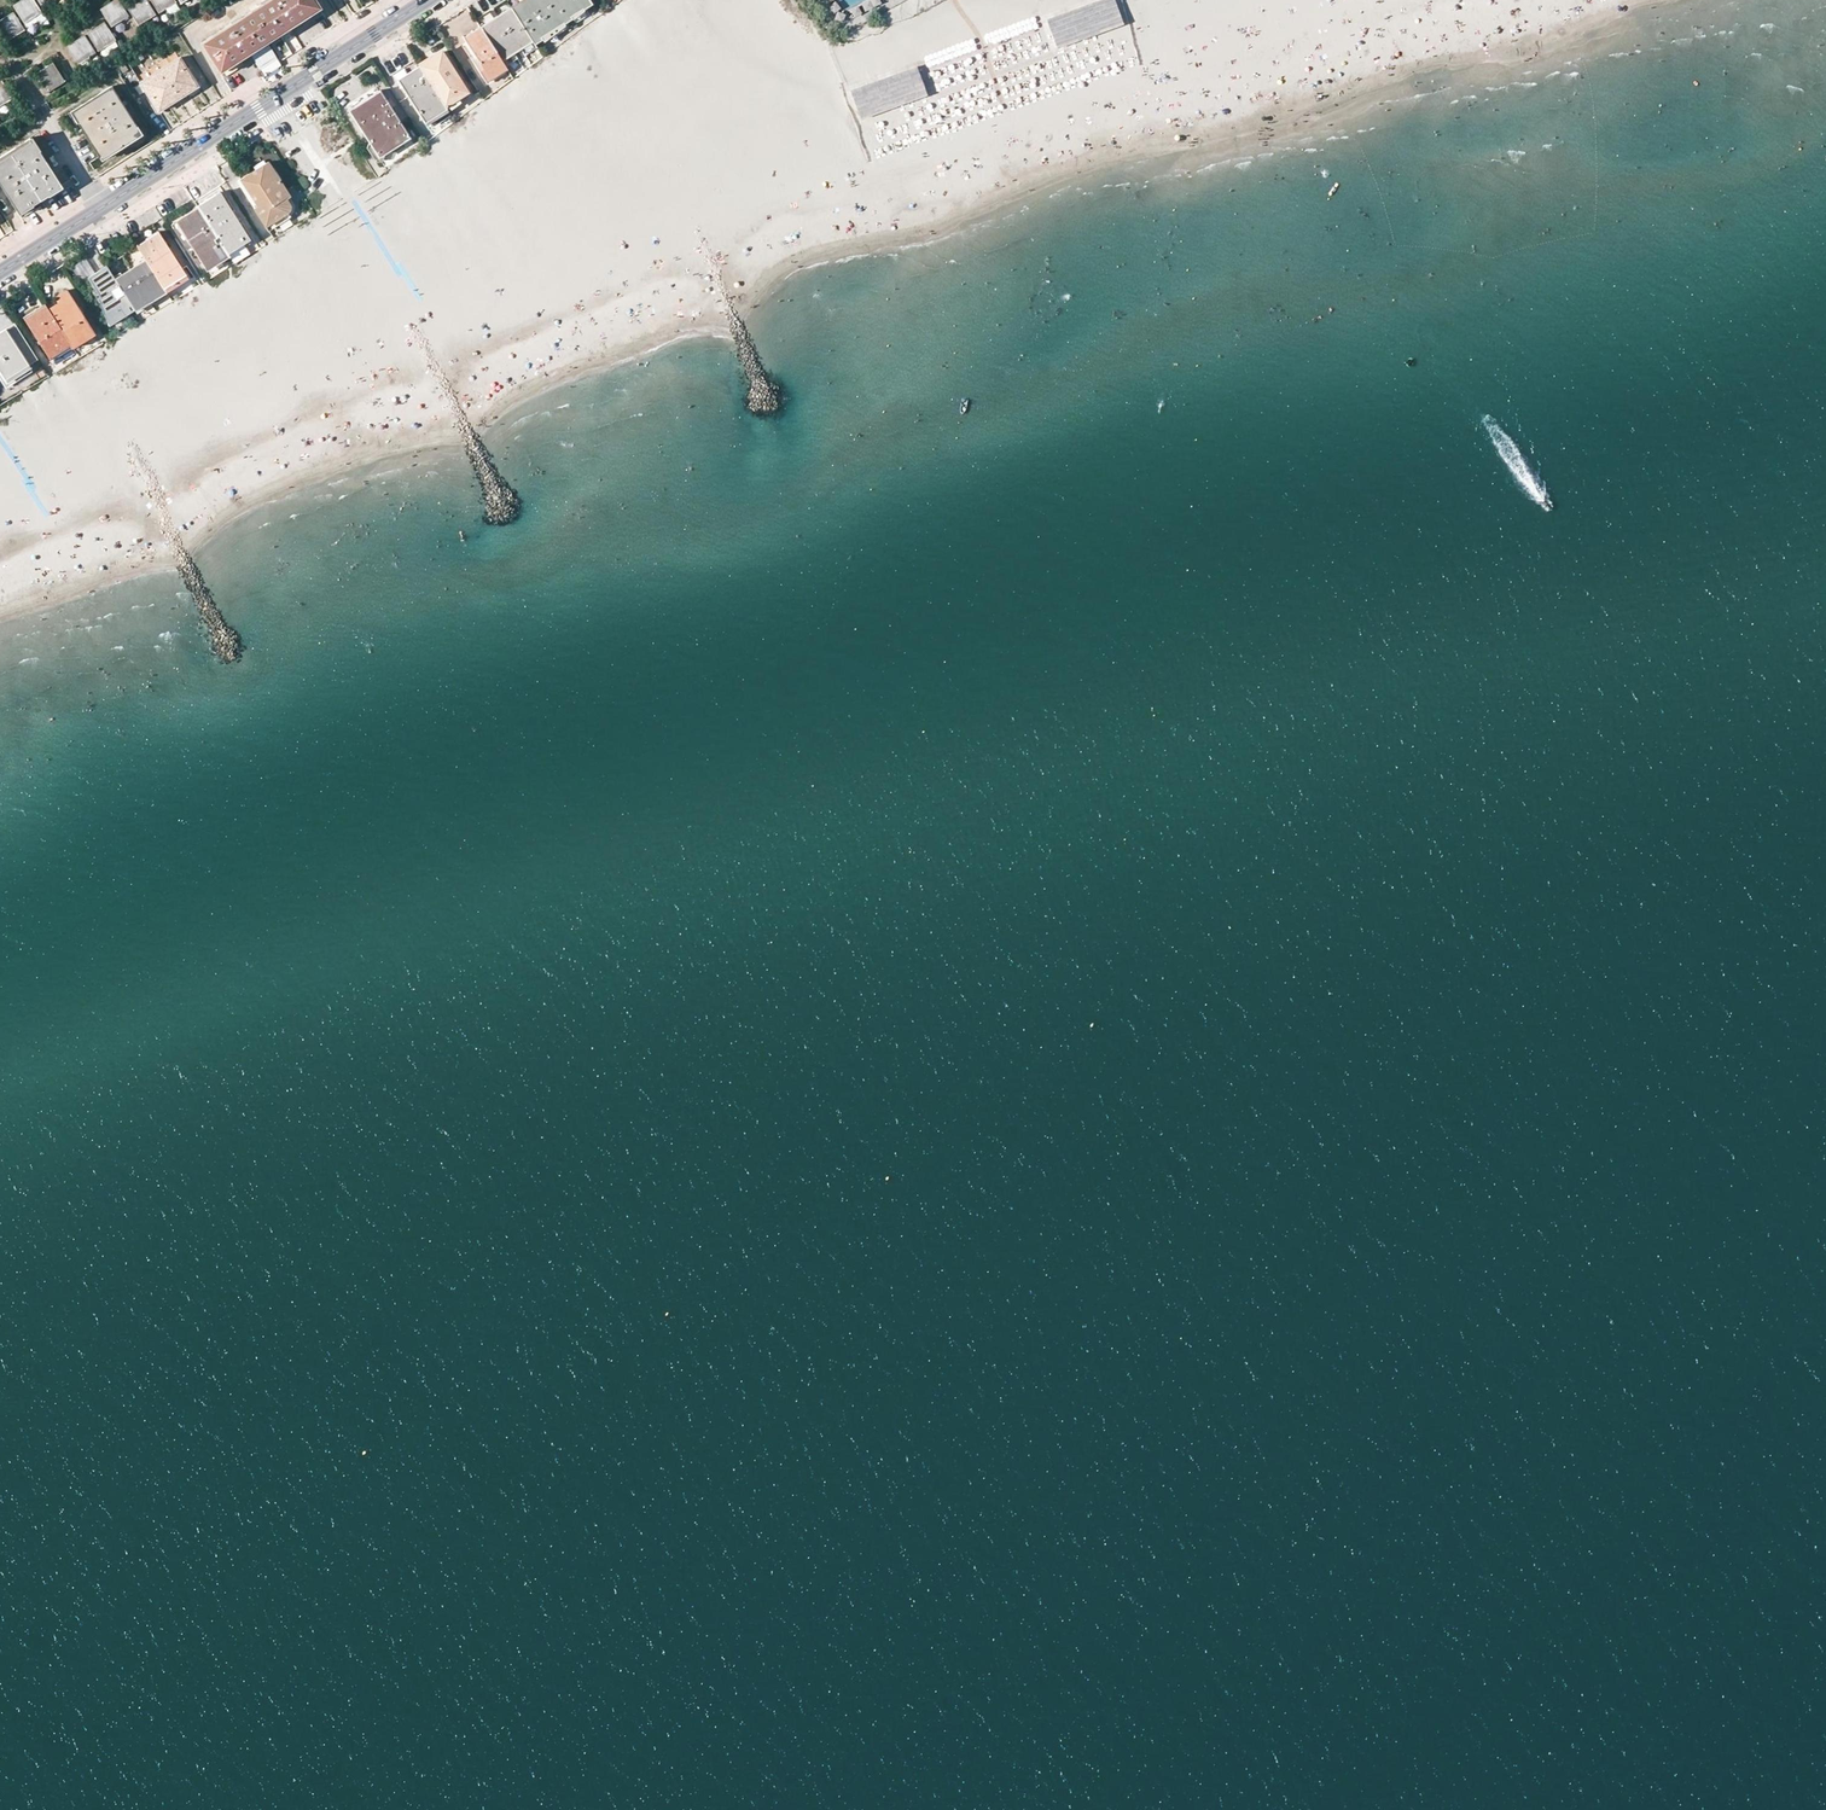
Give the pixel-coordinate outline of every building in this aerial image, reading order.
[(13,5),(23,23),(40,12),(33,0),(21,0),(13,5)] [(117,0),(114,0),(99,9),(110,26),(127,16),(117,0)] [(145,0),(139,0),(127,8),(137,25),(154,14),(145,0)] [(158,12),(175,2),(174,0),(151,0),(158,12)] [(312,0),(269,0),(201,44),(219,72),(249,53),(258,68),(268,62),(276,57),(266,41),(281,32),(317,9),(312,0)] [(561,22),(579,8),(582,10),(591,4),(588,0),(521,0),(509,7),(528,36),(531,41),(533,44),(541,40),(539,37),(559,21),(561,22)] [(1057,46),(1125,24),(1117,0),(1102,0),(1047,18),(1057,46)] [(499,14),(479,27),(499,58),(500,61),(513,53),(520,49),(531,41),(528,36),(509,7),(499,14)] [(0,20),(0,30),(7,40),(23,30),(12,13),(0,20)] [(124,21),(115,26),(120,34),(129,29),(124,21)] [(114,40),(103,23),(86,33),(97,51),(114,40)] [(462,38),(466,45),(477,62),(473,64),(481,77),(503,65),(500,61),(499,58),(479,27),(470,33),(462,38)] [(83,36),(66,46),(78,63),(95,52),(83,36)] [(520,49),(523,54),(534,47),(533,44),(531,41),(520,49)] [(466,45),(463,48),(473,64),(477,62),(466,45)] [(444,106),(465,92),(440,53),(428,60),(419,66),(418,67),(439,98),(444,106)] [(516,59),(513,53),(500,61),(503,65),(504,66),(516,59)] [(194,86),(177,60),(141,82),(148,94),(145,96),(153,108),(165,101),(167,103),(176,97),(194,86)] [(52,63),(35,73),(47,92),(64,81),(52,63)] [(938,64),(854,97),(865,125),(933,99),(926,83),(935,80),(932,72),(940,69),(938,64)] [(504,66),(503,65),(481,77),(485,84),(507,71),(504,66)] [(407,74),(397,80),(425,124),(442,113),(444,116),(448,113),(444,106),(439,98),(418,67),(407,74)] [(1,81),(0,81),(0,105),(11,98),(1,81)] [(109,87),(71,111),(99,156),(123,141),(138,132),(109,87)] [(375,152),(405,134),(378,92),(366,100),(348,111),(375,152)] [(469,99),(465,92),(444,106),(448,113),(469,99)] [(375,152),(378,157),(408,138),(405,134),(375,152)] [(58,183),(29,137),(0,156),(0,185),(16,211),(30,202),(32,204),(47,195),(45,192),(58,183)] [(284,199),(288,197),(267,162),(253,170),(239,179),(249,196),(246,197),(249,202),(252,200),(256,206),(252,208),(263,226),(281,215),(287,211),(288,208),(288,206),(284,199)] [(196,205),(199,209),(226,253),(248,239),(218,191),(208,197),(196,205)] [(266,231),(291,215),(294,213),(295,210),(295,207),(288,197),(284,199),(288,206),(288,208),(287,211),(281,215),(263,226),(266,231)] [(189,216),(177,224),(204,267),(226,253),(199,209),(189,216)] [(136,245),(144,259),(164,290),(174,284),(171,279),(182,272),(156,233),(144,240),(136,245)] [(121,291),(133,310),(164,290),(144,259),(130,268),(114,279),(121,291)] [(108,269),(105,264),(86,276),(89,281),(100,274),(108,269)] [(96,299),(108,318),(122,310),(125,315),(133,310),(121,291),(114,279),(108,269),(100,274),(89,281),(99,297),(96,299)] [(185,277),(182,272),(171,279),(174,284),(185,277)] [(57,302),(47,308),(68,341),(71,346),(72,348),(93,335),(76,308),(65,290),(55,297),(57,302)] [(36,308),(22,317),(46,355),(68,341),(47,308),(43,303),(36,308)] [(21,342),(15,346),(3,329),(0,331),(0,373),(4,379),(27,365),(33,360),(21,342)] [(46,355),(49,360),(71,346),(68,341),(46,355)] [(31,371),(27,365),(4,379),(8,385),(31,371)]
